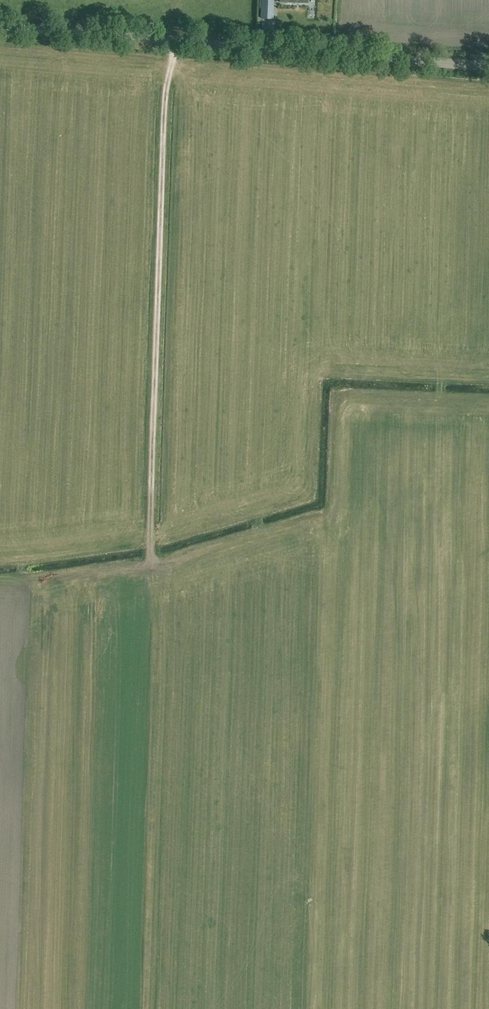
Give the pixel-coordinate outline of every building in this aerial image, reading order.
[(272,2),(262,2),(261,18),(271,19),(272,2)]
